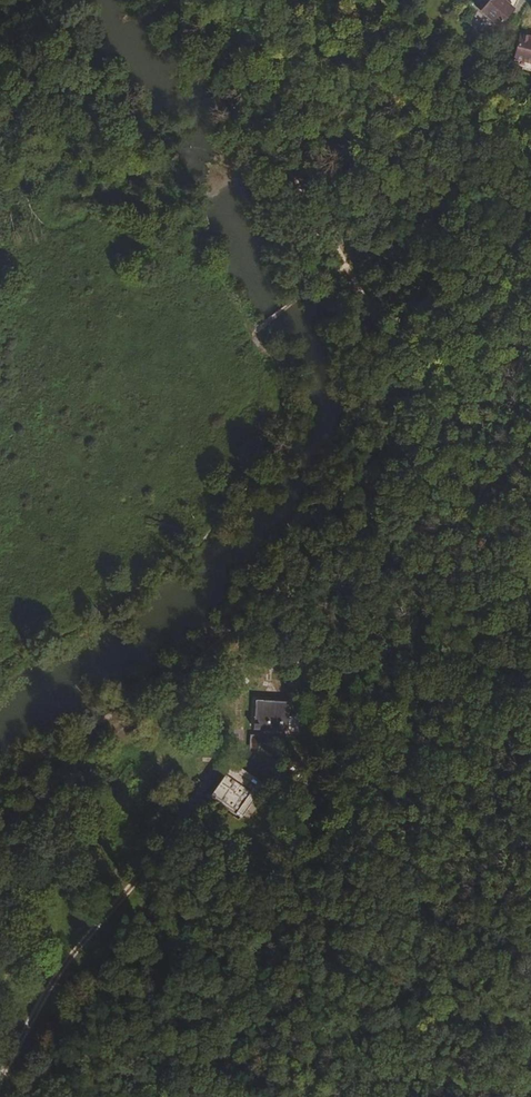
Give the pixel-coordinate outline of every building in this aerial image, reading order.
[(475,4),(498,26),(513,8),(504,0),(479,0),(475,4)] [(527,42),(516,39),(511,64),(530,68),(530,43),(527,42)] [(289,702),(256,700),(254,729),(298,731),(298,717),(289,716),(289,702)] [(259,735),(250,734),(250,752),(258,752),(259,735)] [(347,750),(339,747),(334,763),(342,765),(347,750)] [(207,793),(236,815),(260,785),(231,763),(207,793)]
